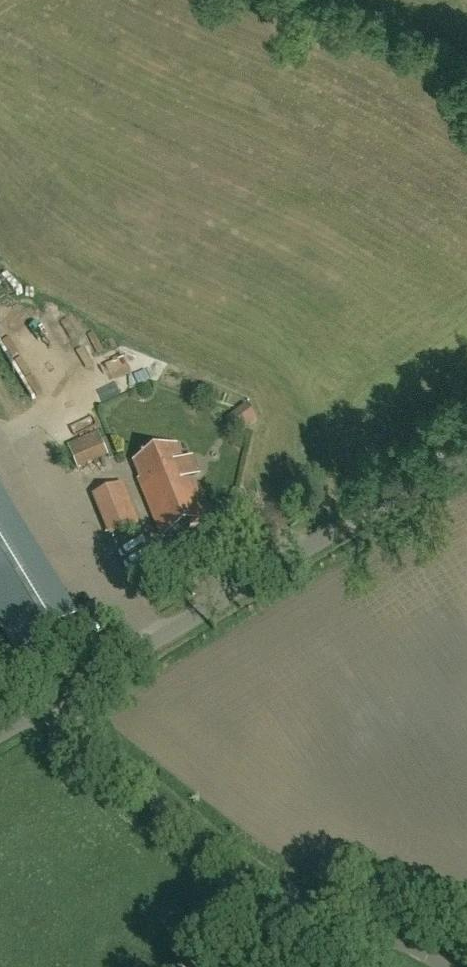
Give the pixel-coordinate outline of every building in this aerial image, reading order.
[(235,429),(255,414),(248,405),(228,421),(235,429)] [(241,436),(261,423),(256,416),(237,430),(241,436)] [(177,446),(135,463),(142,480),(139,481),(163,538),(210,520),(193,479),(200,477),(192,457),(183,461),(177,446)] [(129,500),(124,487),(100,497),(105,510),(129,500)]
